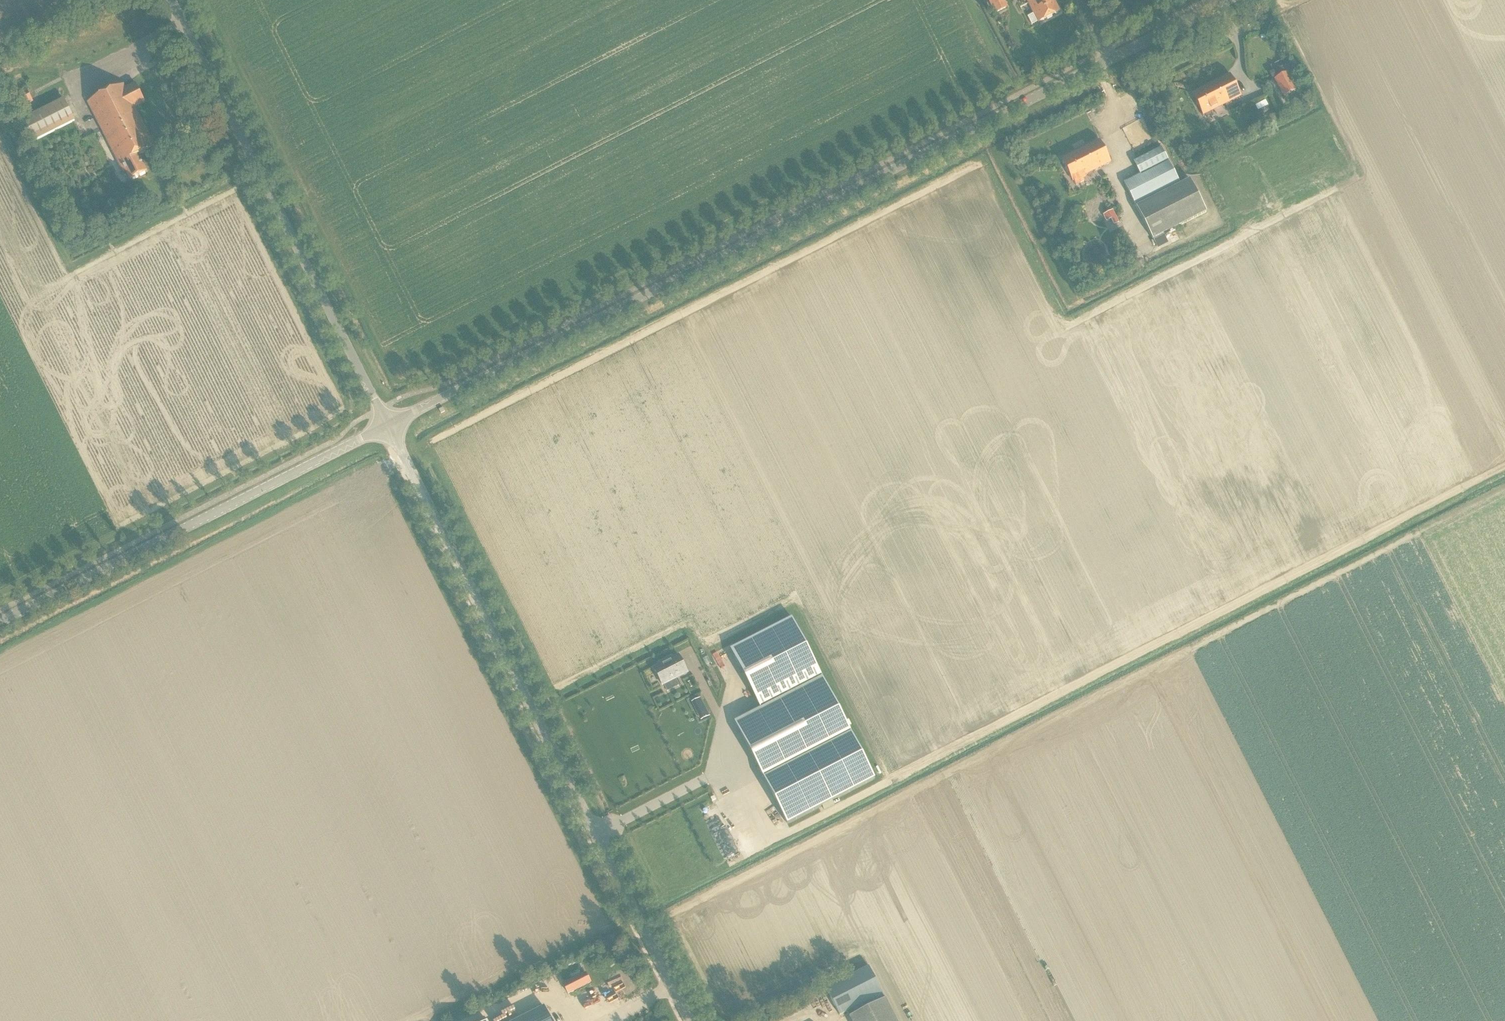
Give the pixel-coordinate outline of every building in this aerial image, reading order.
[(1004,0),(988,0),(995,13),(1007,6),(1004,0)] [(1034,13),(1027,16),(1032,25),(1038,21),(1059,11),(1054,0),(1028,0),(1034,13)] [(1138,26),(1132,28),(1134,35),(1141,33),(1138,26)] [(1288,73),(1276,79),(1284,97),(1297,90),(1288,73)] [(1193,93),(1204,115),(1205,115),(1206,116),(1207,116),(1209,116),(1212,114),(1213,113),(1213,112),(1212,111),(1242,95),(1231,74),(1193,93)] [(135,107),(146,102),(136,83),(126,88),(125,85),(88,103),(124,173),(126,172),(130,180),(147,171),(139,155),(155,147),(135,107)] [(13,95),(20,108),(34,101),(27,88),(13,95)] [(20,121),(31,143),(76,121),(64,99),(20,121)] [(1240,134),(1233,138),(1236,144),(1243,140),(1240,134)] [(1086,178),(1085,175),(1112,162),(1101,140),(1062,159),(1074,181),(1076,185),(1085,181),(1084,179),(1086,178)] [(1141,174),(1125,182),(1136,206),(1154,239),(1157,246),(1168,241),(1164,234),(1207,212),(1191,179),(1181,184),(1162,147),(1161,148),(1140,158),(1135,160),(1141,174)] [(1116,217),(1113,210),(1104,214),(1107,221),(1116,217)] [(467,375),(453,381),(456,387),(470,380),(467,375)] [(435,414),(441,411),(438,405),(432,408),(435,414)] [(787,824),(875,779),(793,618),(730,649),(760,708),(735,721),(787,824)] [(660,664),(654,668),(663,685),(675,679),(678,685),(679,685),(676,679),(688,673),(679,655),(672,658),(671,656),(659,662),(660,664)] [(701,698),(692,702),(701,720),(710,716),(701,698)] [(738,815),(730,818),(732,824),(740,822),(738,815)] [(883,994),(869,966),(827,987),(841,1016),(847,1012),(850,1017),(852,1020),(898,1020),(887,999),(886,999),(883,994)] [(563,983),(569,994),(591,983),(585,973),(563,983)] [(545,1006),(515,1020),(552,1020),(545,1006)]
